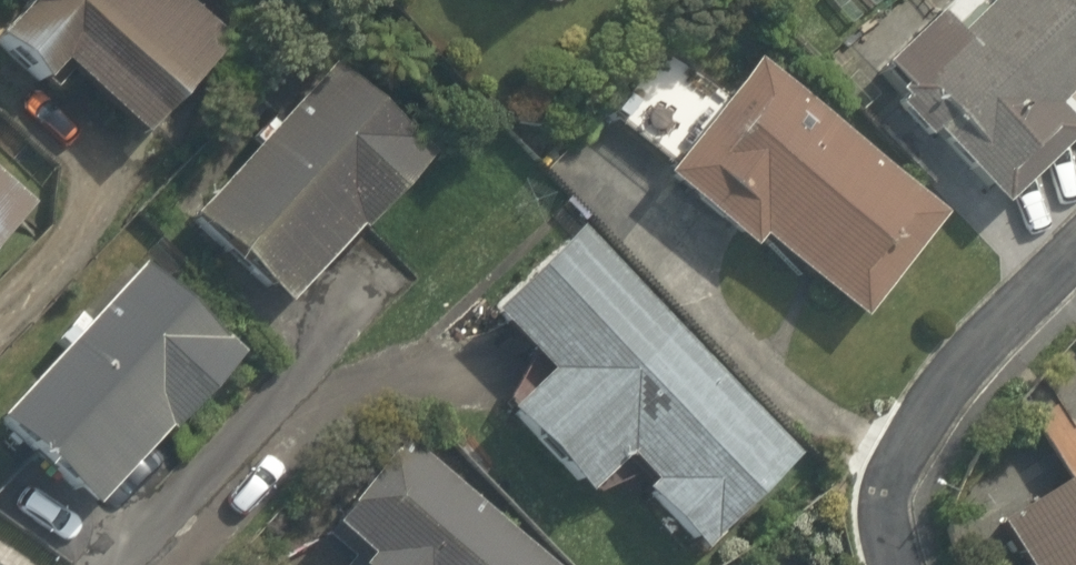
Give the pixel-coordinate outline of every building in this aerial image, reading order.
[(163,167),(261,56),(196,0),(42,0),(0,47),(0,52),(58,103),(71,87),(163,167)] [(537,13),(554,0),(527,0),(537,13)] [(1036,0),(960,0),(879,76),(1017,222),(1075,166),(1075,139),(1060,122),(1075,106),(1075,43),(1036,0)] [(729,101),(683,66),(630,133),(675,169),(660,187),(760,267),(770,256),(861,329),(946,223),(754,70),(729,101)] [(385,237),(432,178),(318,87),(201,233),(301,312),(370,225),(385,237)] [(44,236),(0,198),(0,279),(4,282),(44,236)] [(554,383),(510,427),(597,516),(642,473),(661,493),(647,507),(703,563),(808,460),(587,236),(496,325),(554,383)] [(253,363),(151,270),(2,435),(105,528),(253,363)] [(418,454),(339,545),(358,562),(355,564),(544,564),(418,454)] [(998,536),(1017,564),(1075,564),(1075,483),(998,536)]
